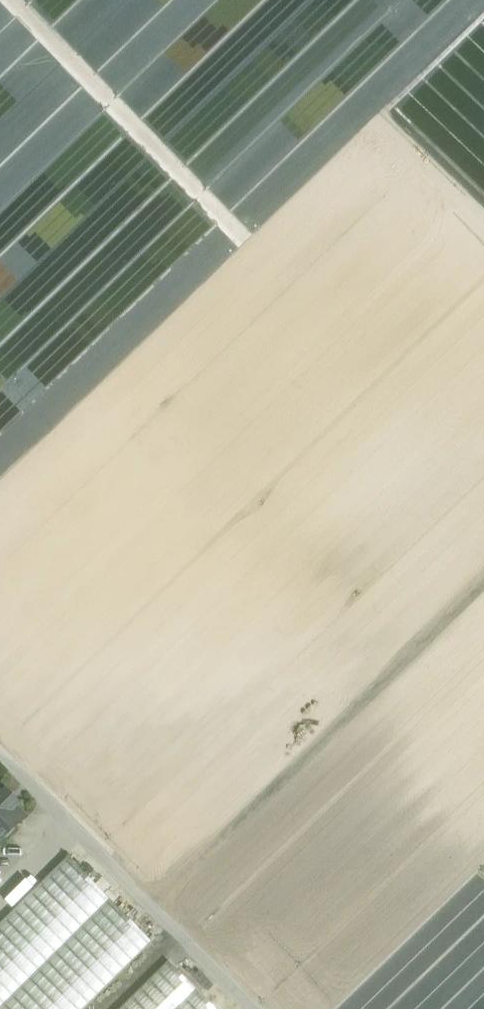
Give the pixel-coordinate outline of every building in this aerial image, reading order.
[(0,791),(0,843),(26,817),(15,807),(18,804),(7,792),(4,795),(0,791)] [(0,924),(0,1008),(85,1008),(153,943),(68,857),(0,924)] [(121,1008),(216,1008),(169,962),(121,1008)]
